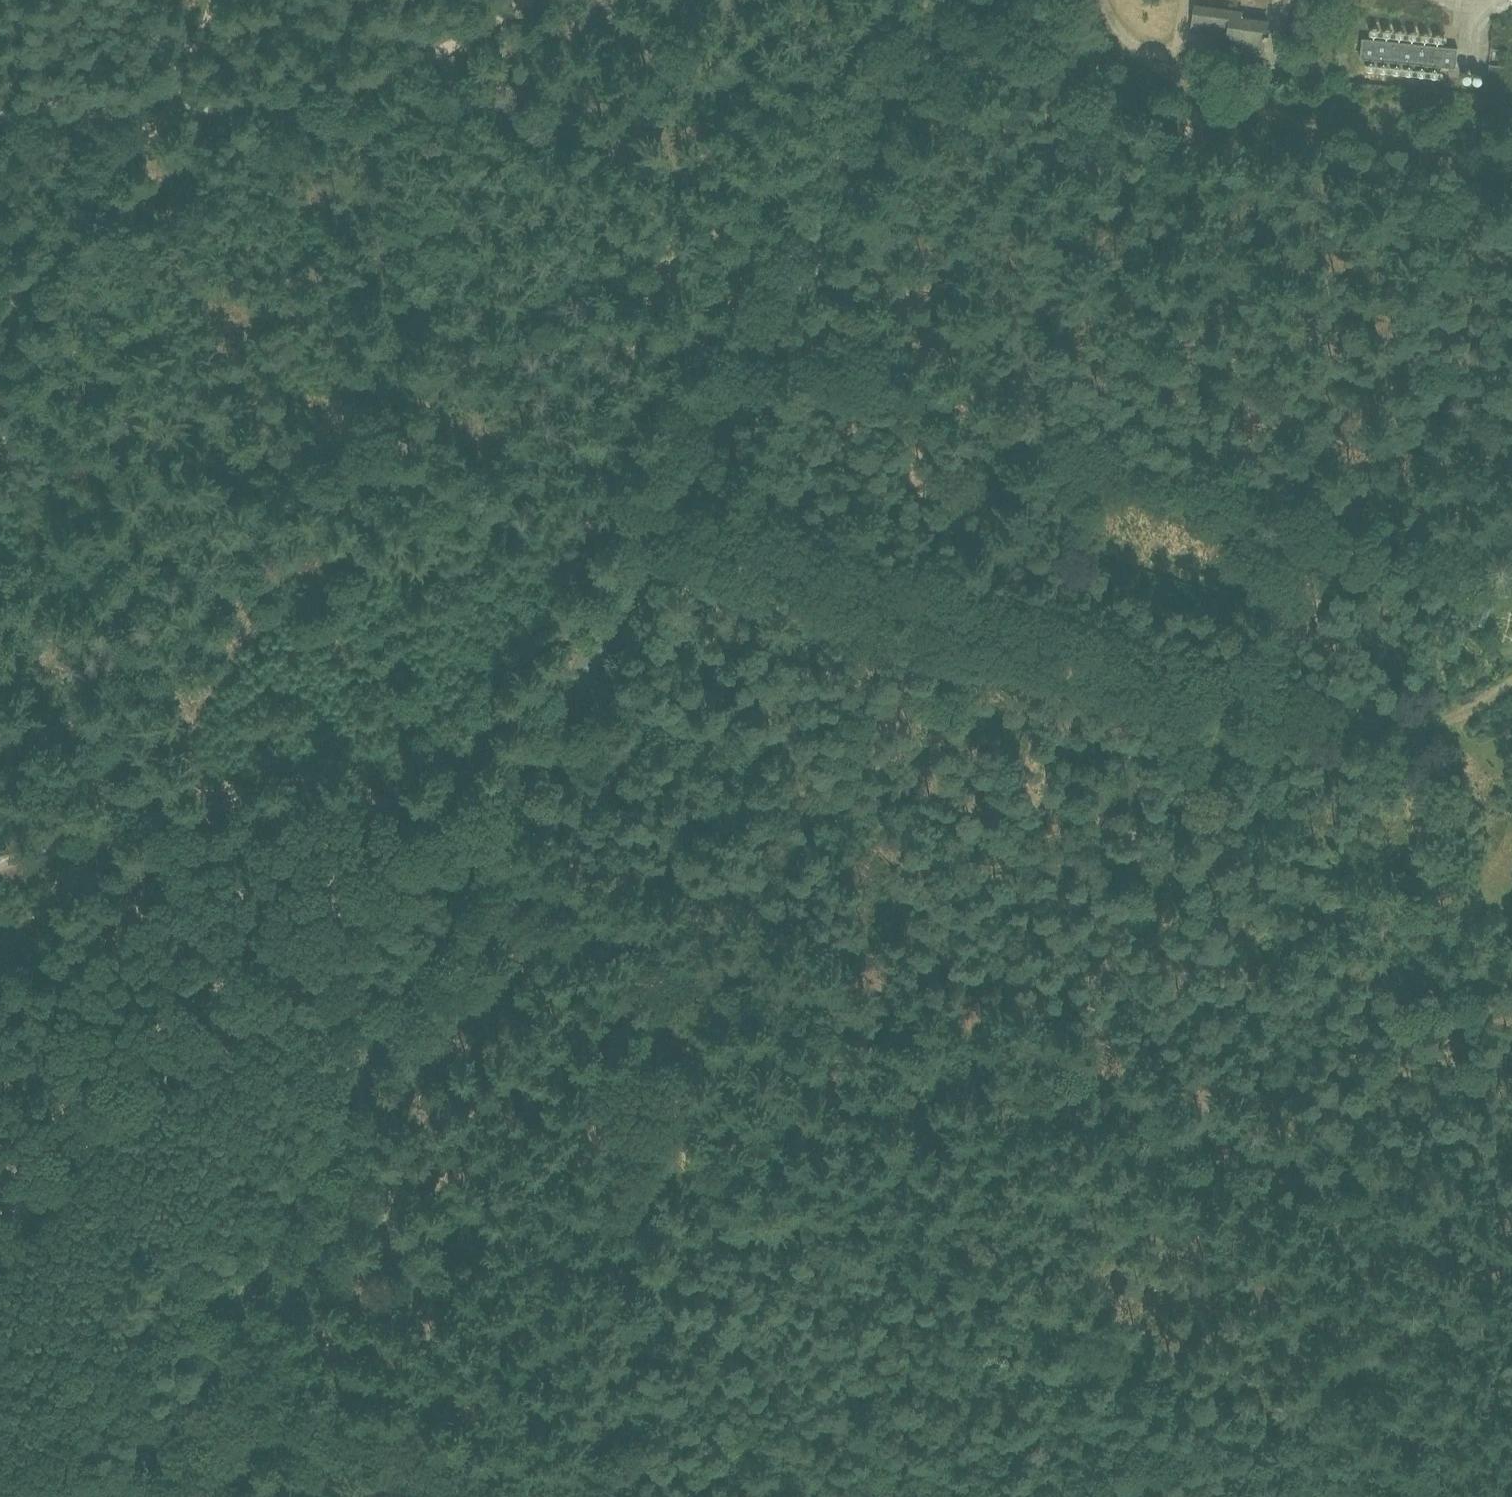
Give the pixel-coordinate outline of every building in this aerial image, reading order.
[(1263,55),(1268,20),(1242,16),(1243,10),(1197,3),(1193,26),(1228,32),(1225,49),(1263,55)] [(1456,69),(1458,47),(1362,37),(1360,58),(1456,69)]
